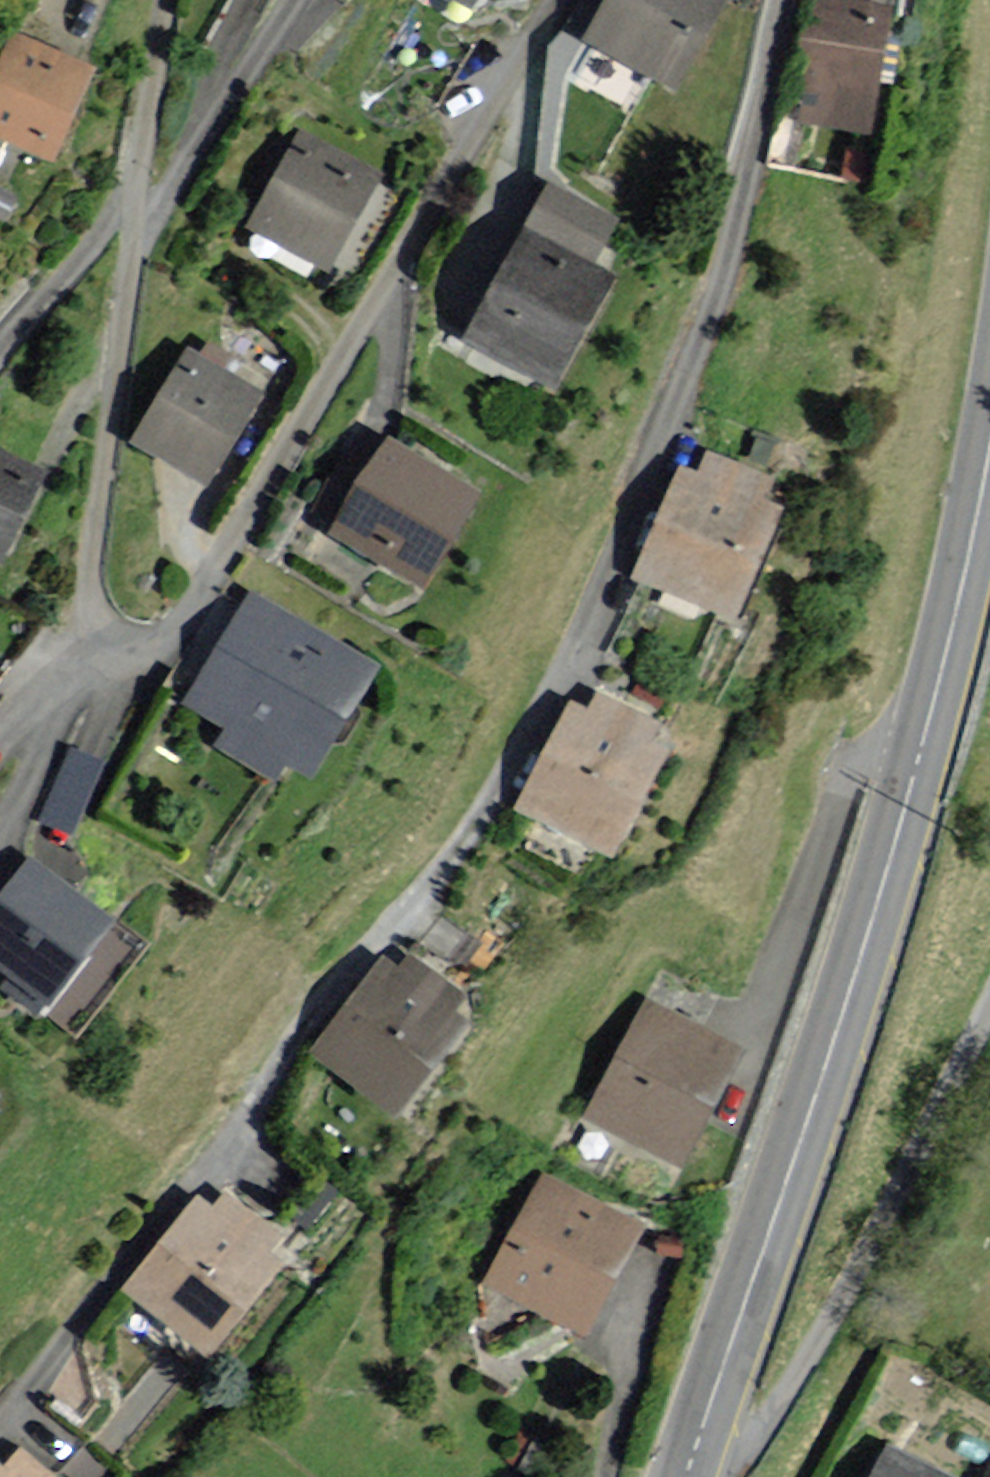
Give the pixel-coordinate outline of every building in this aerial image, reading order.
[(583,38),(676,91),(728,0),(605,0),(583,38)] [(895,6),(860,0),(808,0),(792,87),(803,89),(797,123),(871,137),(895,6)] [(10,32),(0,55),(0,136),(56,160),(95,69),(10,32)] [(383,173),(300,129),(248,224),(331,268),(383,173)] [(618,220),(549,184),(466,342),(559,391),(619,278),(595,265),(618,220)] [(261,393),(187,349),(133,438),(207,482),(261,393)] [(481,496),(386,440),(373,463),(348,448),(310,513),(334,528),(330,535),(425,591),(481,496)] [(0,448),(0,553),(14,560),(53,472),(0,448)] [(775,481),(707,452),(698,473),(682,466),(633,578),(734,621),(781,510),(765,503),(775,481)] [(375,670),(249,594),(182,705),(224,730),(212,749),(273,786),(283,768),(307,783),(375,670)] [(653,742),(662,725),(602,693),(590,716),(569,705),(514,809),(614,861),(672,752),(653,742)] [(46,818),(82,827),(102,752),(65,743),(46,818)] [(27,857),(0,893),(0,967),(11,975),(2,986),(41,1014),(50,1001),(62,1010),(124,928),(27,857)] [(397,971),(382,960),(317,1051),(406,1114),(472,1023),(457,1012),(467,999),(408,956),(397,971)] [(746,1049),(649,997),(586,1112),(683,1165),(746,1049)] [(643,1225),(544,1174),(488,1282),(587,1333),(643,1225)] [(270,1255),(284,1236),(224,1191),(211,1208),(195,1196),(122,1293),(211,1360),(283,1265),(270,1255)] [(0,1464),(0,1476),(58,1476),(20,1445),(3,1466),(0,1464)] [(892,1447),(878,1476),(956,1476),(892,1447)]
